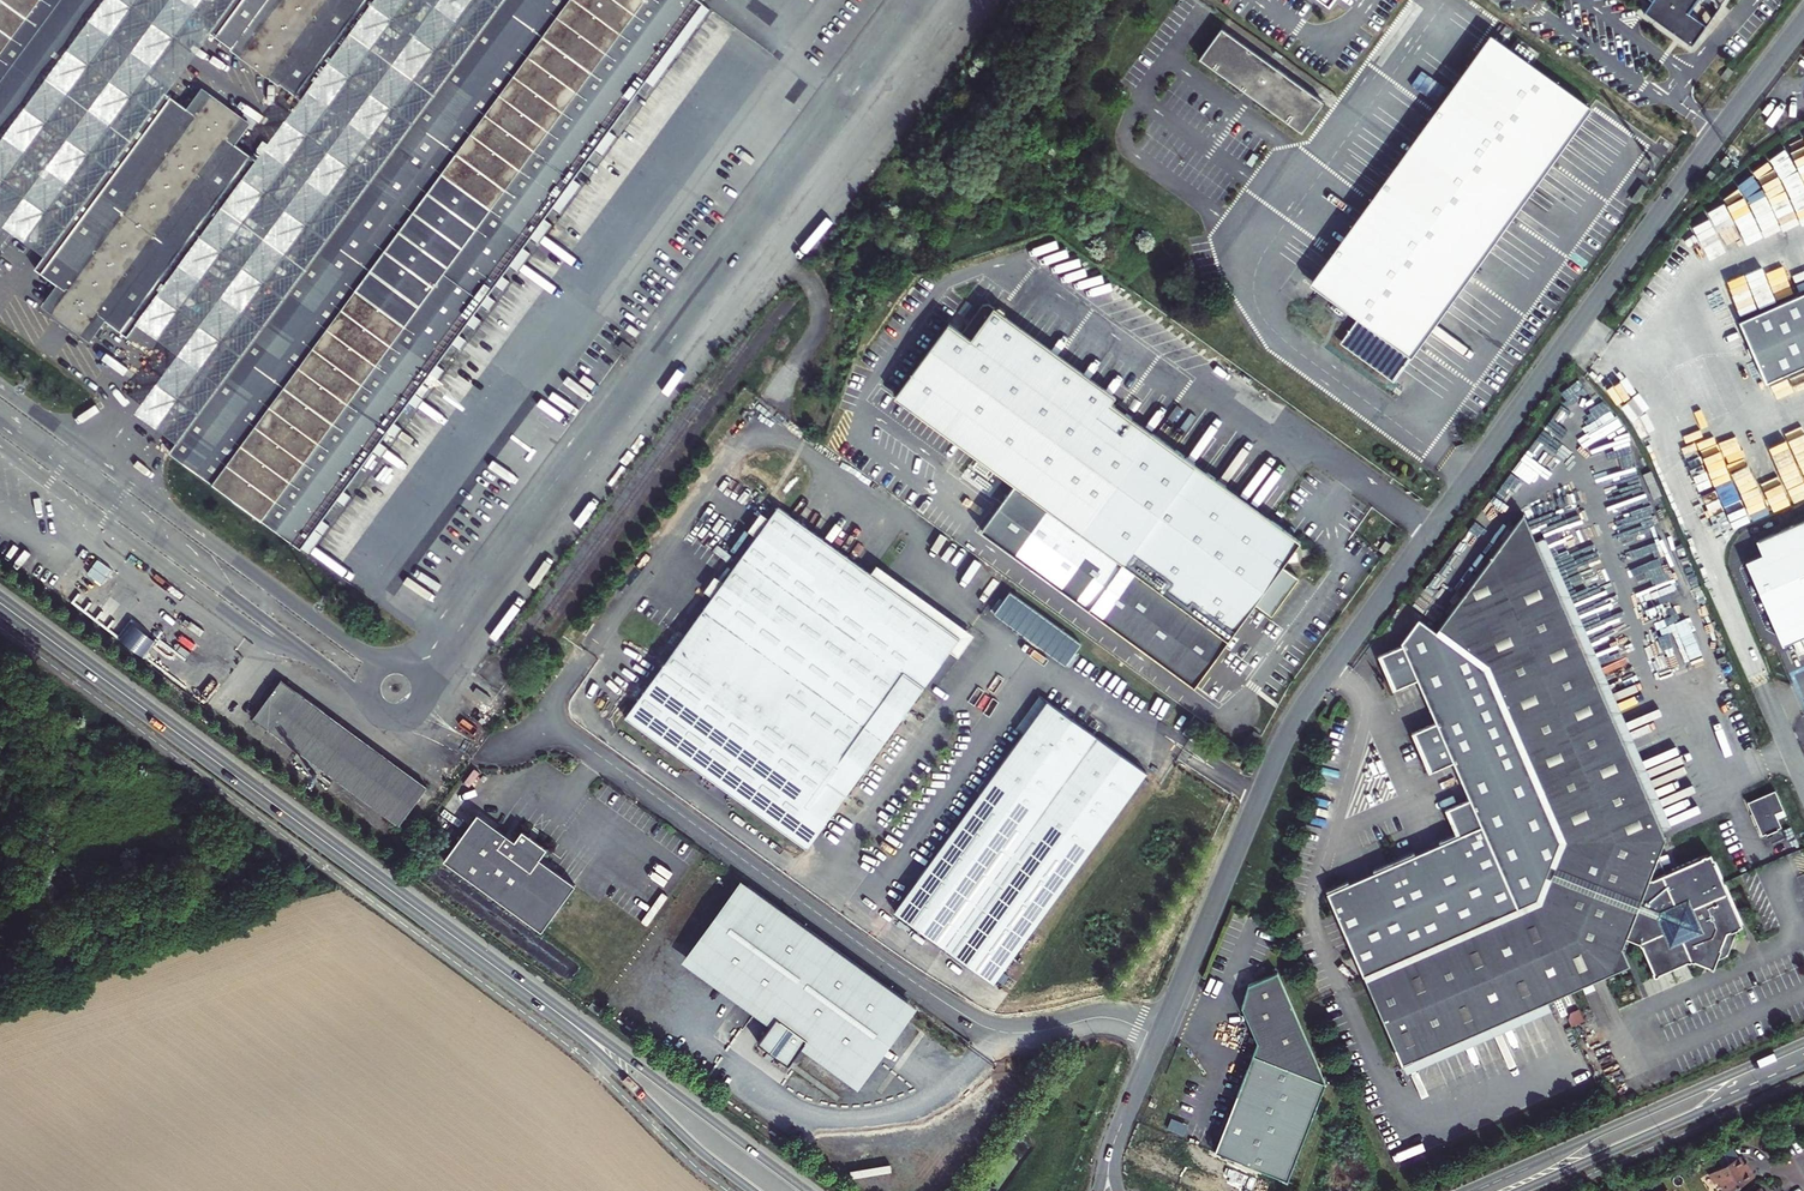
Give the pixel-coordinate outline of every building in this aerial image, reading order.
[(0,145),(0,234),(25,252),(37,261),(156,99),(205,31),(228,0),(107,0),(0,145)] [(107,0),(0,0),(0,145),(107,0)] [(297,98),(248,166),(129,328),(143,337),(174,360),(155,387),(183,408),(200,420),(504,0),(370,0),(297,98)] [(704,2),(702,0),(504,0),(200,420),(175,454),(302,549),(564,197),(704,2)] [(205,31),(297,98),(370,0),(228,0),(205,31)] [(1328,8),(1334,0),(1317,0),(1328,8)] [(1651,3),(1643,15),(1689,50),(1704,32),(1685,18),(1697,0),(1647,0),(1651,3)] [(1297,134),(1320,102),(1218,27),(1195,59),(1243,94),(1254,102),(1297,134)] [(1583,112),(1494,47),(1440,121),(1391,188),(1367,222),(1341,257),(1330,272),(1313,295),(1340,315),(1371,327),(1407,342),(1417,348),(1587,114),(1583,112)] [(1721,82),(1720,84),(1725,88),(1727,86),(1733,79),(1727,74),(1721,82)] [(48,291),(31,313),(80,349),(96,327),(118,343),(129,328),(248,166),(226,150),(242,129),(194,93),(178,115),(156,99),(37,261),(26,276),(48,291)] [(1432,115),(1383,181),(1391,188),(1440,121),(1432,115)] [(1715,174),(1709,169),(1702,180),(1708,184),(1715,174)] [(1641,184),(1632,197),(1638,201),(1647,188),(1641,184)] [(1358,216),(1332,251),(1341,257),(1367,222),(1358,216)] [(1322,266),(1305,290),(1313,295),(1330,272),(1322,266)] [(1732,292),(1741,310),(1757,302),(1748,284),(1732,292)] [(1739,322),(1750,347),(1747,349),(1751,359),(1755,357),(1766,383),(1803,366),(1803,293),(1739,322)] [(947,325),(893,400),(925,424),(973,459),(1011,487),(979,532),(1088,612),(1193,689),(1255,603),(1271,615),(1298,578),(1282,566),(1287,560),(1289,561),(1298,560),(1297,550),(1295,549),(1300,541),(1268,518),(1110,402),(1115,395),(993,307),(968,341),(947,325)] [(923,688),(960,638),(870,573),(788,514),(778,506),(769,519),(756,536),(723,582),(712,597),(635,704),(625,718),(807,849),(826,822),(841,802),(844,797),(900,720),(908,709),(923,688)] [(748,530),(756,536),(769,519),(761,513),(748,530)] [(1564,841),(1559,854),(1545,889),(1540,903),(1365,979),(1402,1065),(1547,1001),(1557,997),(1623,968),(1627,958),(1622,948),(1626,938),(1640,943),(1654,977),(1691,961),(1704,965),(1716,960),(1721,949),(1720,949),(1727,932),(1730,931),(1738,928),(1738,927),(1742,925),(1737,915),(1710,853),(1649,879),(1665,839),(1662,831),(1535,541),(1523,514),(1438,629),(1471,653),(1488,666),(1492,675),(1545,796),(1564,841)] [(1752,576),(1774,622),(1803,609),(1803,518),(1756,538),(1762,552),(1744,559),(1752,576)] [(1545,537),(1535,541),(1662,831),(1671,827),(1545,537)] [(1385,540),(1378,550),(1384,554),(1391,544),(1385,540)] [(878,566),(877,565),(870,573),(960,638),(923,688),(931,694),(974,635),(887,572),(878,566)] [(1000,585),(979,569),(968,583),(989,599),(1000,585)] [(704,591),(712,597),(723,582),(715,576),(704,591)] [(1069,664),(1084,641),(1010,592),(996,614),(1069,664)] [(1774,622),(1779,635),(1803,625),(1803,609),(1774,622)] [(1540,903),(1545,889),(1564,841),(1492,675),(1488,666),(1438,629),(1424,618),(1422,621),(1419,619),(1402,643),(1403,645),(1381,654),(1396,688),(1418,679),(1437,723),(1415,732),(1432,771),(1455,762),(1470,799),(1448,808),(1460,835),(1327,892),(1336,914),(1365,979),(1540,903)] [(1727,663),(1724,656),(1717,659),(1720,666),(1727,663)] [(376,764),(362,754),(369,744),(281,679),(253,719),(399,826),(428,787),(383,754),(376,764)] [(994,983),(1146,774),(1046,701),(1014,745),(942,846),(894,911),(994,983)] [(376,764),(383,754),(369,744),(362,754),(376,764)] [(1786,815),(1783,810),(1775,791),(1747,803),(1762,836),(1781,827),(1777,819),(1786,815)] [(504,834),(477,814),(459,839),(445,858),(523,916),(556,872),(529,852),(537,841),(513,823),(504,834)] [(911,999),(750,884),(696,957),(753,999),(776,1016),(758,1041),(788,1063),(807,1039),(856,1074),(911,999)] [(1716,960),(1728,955),(1738,928),(1730,931),(1727,932),(1720,949),(1721,949),(1716,960)] [(1247,992),(1242,1008),(1257,1043),(1216,1148),(1215,1152),(1287,1181),(1326,1084),(1277,973),(1249,985),(1247,992)] [(1551,1010),(1547,1001),(1402,1065),(1406,1074),(1551,1010)] [(1708,1174),(1714,1183),(1718,1181),(1724,1190),(1729,1190),(1753,1177),(1748,1169),(1745,1171),(1742,1165),(1737,1157),(1708,1174)]
